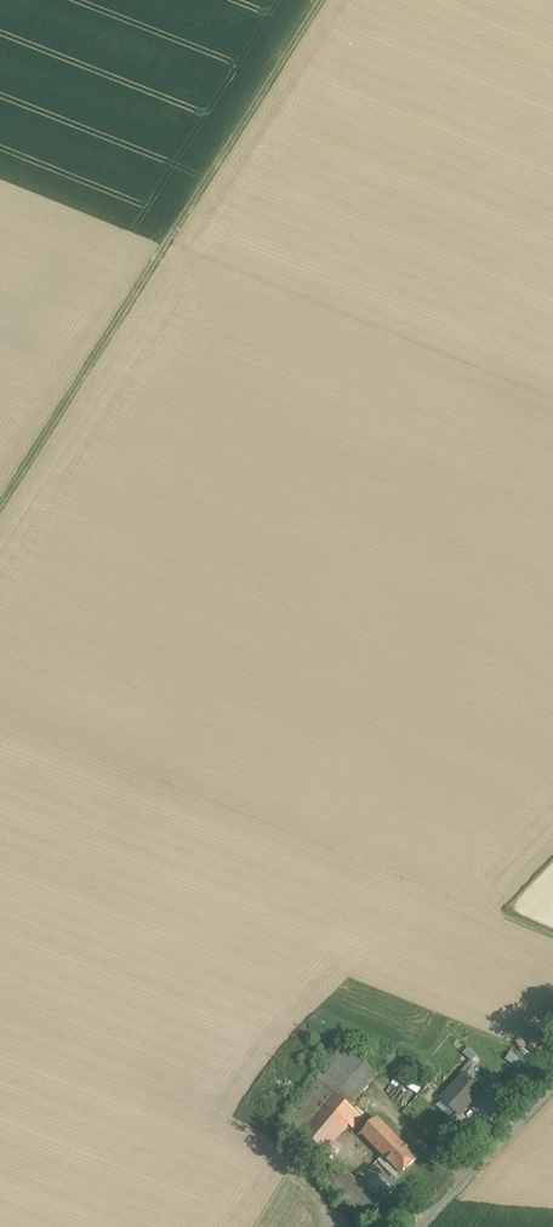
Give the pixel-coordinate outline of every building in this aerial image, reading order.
[(380,1074),(345,1044),(316,1078),(318,1080),(351,1108),(380,1074)] [(443,1093),(465,1113),(491,1086),(470,1067),(443,1093)] [(284,1120),(325,1154),(349,1126),(353,1130),(363,1118),(351,1108),(318,1080),(284,1120)] [(385,1112),(366,1129),(406,1171),(426,1154),(385,1112)]
